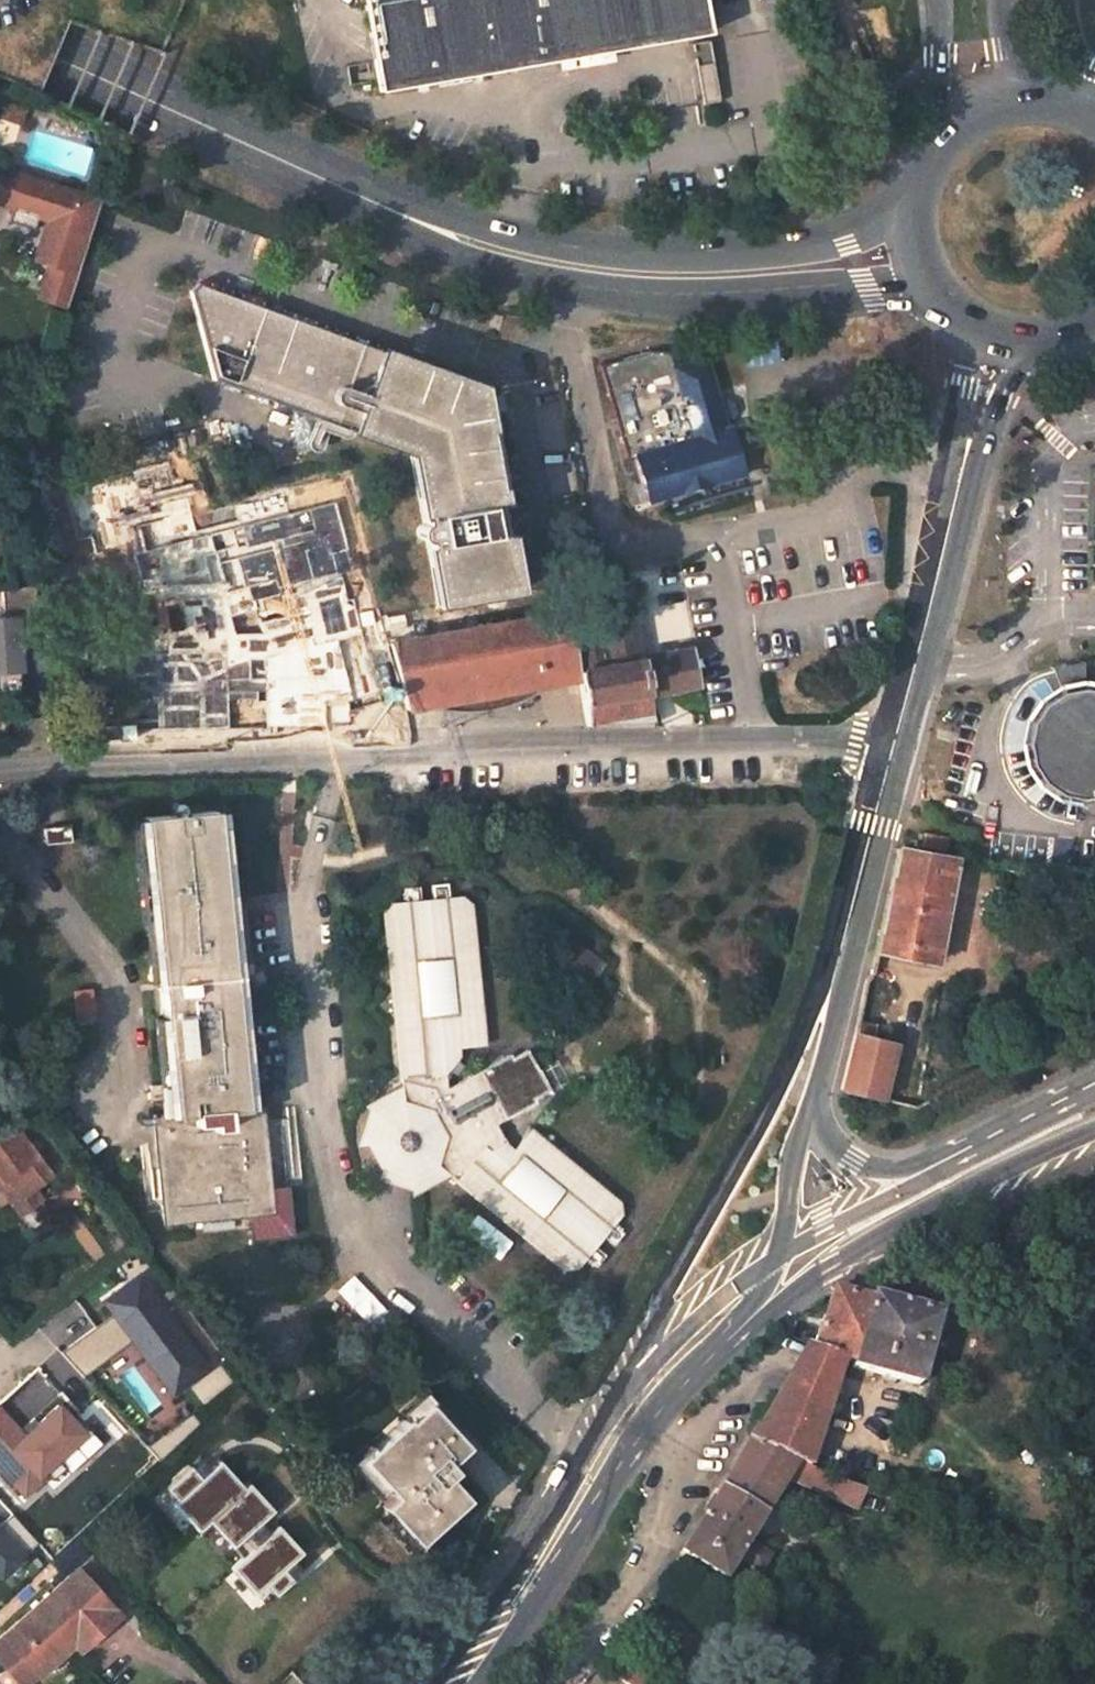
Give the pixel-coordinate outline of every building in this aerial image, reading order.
[(381,89),(709,30),(704,0),(365,0),(381,89)] [(663,79),(665,106),(717,102),(712,41),(686,43),(688,77),(663,79)] [(24,124),(30,106),(3,96),(0,105),(0,115),(24,124)] [(6,170),(0,187),(0,198),(6,200),(15,172),(6,170)] [(100,202),(15,172),(6,200),(17,203),(12,219),(37,227),(42,212),(56,216),(50,235),(53,236),(45,260),(52,262),(42,290),(52,293),(51,299),(66,304),(100,202)] [(484,382),(197,282),(188,290),(212,377),(411,448),(421,523),(419,524),(416,526),(415,529),(415,534),(418,539),(424,541),(435,606),(516,592),(510,561),(523,560),(518,529),(523,528),(528,524),(531,518),(531,511),(527,503),(521,500),(514,500),(500,501),(491,442),(494,441),(484,382)] [(659,348),(612,365),(636,455),(642,453),(655,501),(752,475),(739,425),(733,427),(731,421),(739,418),(743,411),(740,400),(732,395),(725,397),(714,354),(683,363),(679,349),(659,348)] [(210,574),(161,583),(170,628),(228,618),(239,671),(227,674),(235,721),(248,719),(249,737),(275,735),(274,716),(277,716),(271,668),(323,658),(333,694),(339,694),(346,720),(332,722),(334,735),(384,726),(372,679),(364,682),(346,623),(266,644),(250,583),(287,575),(279,544),(365,520),(348,467),(259,493),(274,545),(237,554),(239,561),(241,568),(210,574)] [(125,519),(114,509),(107,517),(111,520),(118,526),(125,519)] [(239,561),(209,566),(210,574),(241,568),(239,561)] [(573,617),(580,662),(583,678),(590,723),(655,724),(650,692),(698,684),(692,647),(644,655),(635,606),(573,617)] [(580,662),(573,617),(572,611),(415,637),(430,694),(546,675),(546,669),(580,662)] [(16,686),(13,615),(0,615),(0,687),(16,686)] [(389,641),(404,698),(430,694),(415,637),(389,641)] [(432,703),(583,678),(580,662),(546,669),(546,675),(430,694),(432,703)] [(1075,689),(1057,701),(1044,720),(1038,743),(1041,761),(1054,781),(1074,794),(1094,797),(1094,687),(1075,689)] [(333,694),(330,695),(332,722),(346,720),(339,694),(333,694)] [(406,707),(432,703),(430,694),(404,698),(406,707)] [(153,1115),(163,1222),(247,1215),(250,1241),(291,1237),(287,1188),(268,1189),(261,1108),(244,1110),(234,1008),(262,1005),(247,975),(231,976),(215,809),(143,817),(172,1113),(153,1115)] [(45,846),(72,843),(70,826),(43,829),(45,846)] [(877,949),(936,961),(957,861),(898,851),(877,949)] [(438,1163),(552,1259),(559,1251),(578,1267),(586,1259),(595,1267),(605,1254),(596,1244),(605,1236),(615,1244),(623,1233),(614,1224),(622,1213),(604,1198),(610,1191),(534,1128),(517,1148),(508,1141),(501,1124),(542,1106),(540,1102),(556,1094),(536,1051),(520,1059),(518,1055),(452,1088),(449,1072),(466,1055),(466,1051),(494,1046),(483,922),(474,923),(471,923),(469,898),(457,899),(456,888),(441,889),(441,901),(425,902),(424,890),(408,892),(408,902),(397,904),(400,931),(395,931),(388,932),(403,1096),(379,1109),(369,1141),(381,1167),(412,1178),(438,1163)] [(483,922),(481,910),(471,901),(469,898),(471,923),(474,923),(483,922)] [(387,919),(388,932),(395,931),(400,931),(397,904),(387,919)] [(874,1038),(876,1027),(858,1023),(855,1034),(874,1038)] [(884,1100),(897,1043),(874,1038),(855,1034),(842,1091),(884,1100)] [(46,1179),(0,1117),(0,1182),(1,1184),(0,1185),(0,1194),(15,1214),(34,1198),(30,1192),(46,1179)] [(622,1213),(619,1199),(610,1191),(604,1198),(622,1213)] [(34,1198),(15,1214),(20,1219),(39,1204),(34,1198)] [(578,1267),(559,1251),(552,1259),(561,1268),(578,1267)] [(165,1396),(206,1368),(137,1270),(87,1304),(82,1297),(42,1325),(76,1374),(126,1340),(165,1396)] [(850,1357),(859,1360),(872,1299),(860,1296),(831,1292),(814,1345),(850,1357)] [(859,1360),(858,1363),(921,1385),(940,1313),(873,1295),(872,1299),(859,1360)] [(419,1363),(431,1352),(421,1344),(421,1341),(408,1351),(419,1363)] [(808,1343),(760,1429),(754,1426),(750,1434),(807,1460),(850,1357),(814,1345),(808,1343)] [(414,1392),(338,1455),(372,1495),(367,1498),(400,1538),(454,1494),(429,1463),(455,1441),(414,1392)] [(80,1432),(53,1397),(16,1427),(0,1407),(0,1475),(18,1497),(39,1480),(32,1470),(80,1432)] [(716,1492),(761,1516),(785,1476),(860,1510),(867,1490),(829,1475),(806,1463),(807,1460),(750,1434),(716,1492)] [(277,1566),(296,1549),(262,1513),(267,1509),(214,1454),(193,1475),(183,1464),(157,1489),(230,1564),(213,1580),(237,1604),(259,1583),(269,1593),(287,1576),(277,1566)] [(746,1541),(761,1516),(716,1492),(702,1515),(746,1541)] [(35,1541),(0,1504),(0,1574),(35,1541)] [(721,1581),(734,1559),(758,1574),(768,1554),(746,1541),(702,1515),(678,1553),(721,1581)] [(85,1645),(117,1616),(74,1571),(3,1638),(34,1670),(73,1634),(85,1645)] [(73,1645),(79,1651),(85,1645),(73,1634),(34,1670),(41,1677),(73,1645)] [(669,1676),(648,1658),(644,1664),(627,1650),(612,1672),(625,1683),(664,1683),(669,1676)]
